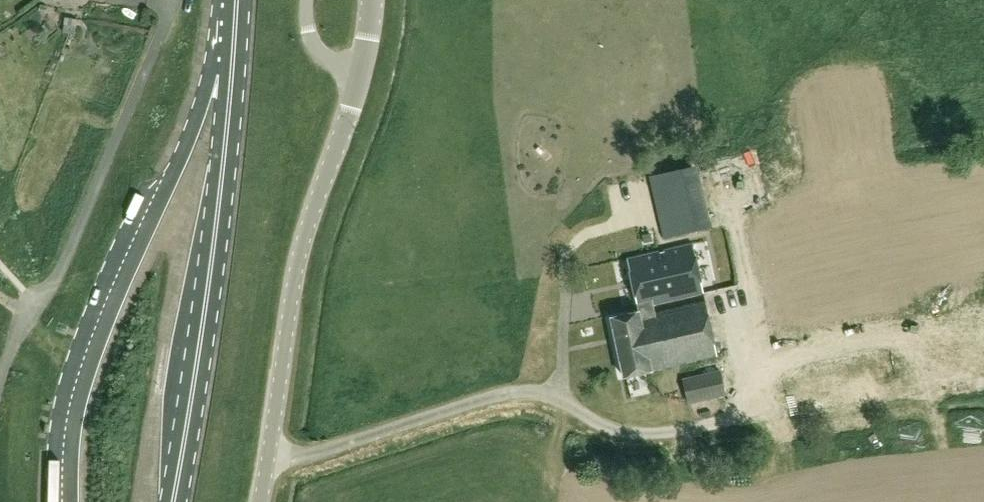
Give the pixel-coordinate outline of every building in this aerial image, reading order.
[(711,227),(696,165),(649,176),(664,238),(711,227)] [(645,243),(653,241),(651,234),(644,236),(645,243)] [(704,292),(693,244),(628,259),(640,311),(613,318),(627,377),(717,355),(704,301),(655,312),(653,304),(704,292)] [(720,370),(683,378),(688,404),(726,395),(720,370)]
